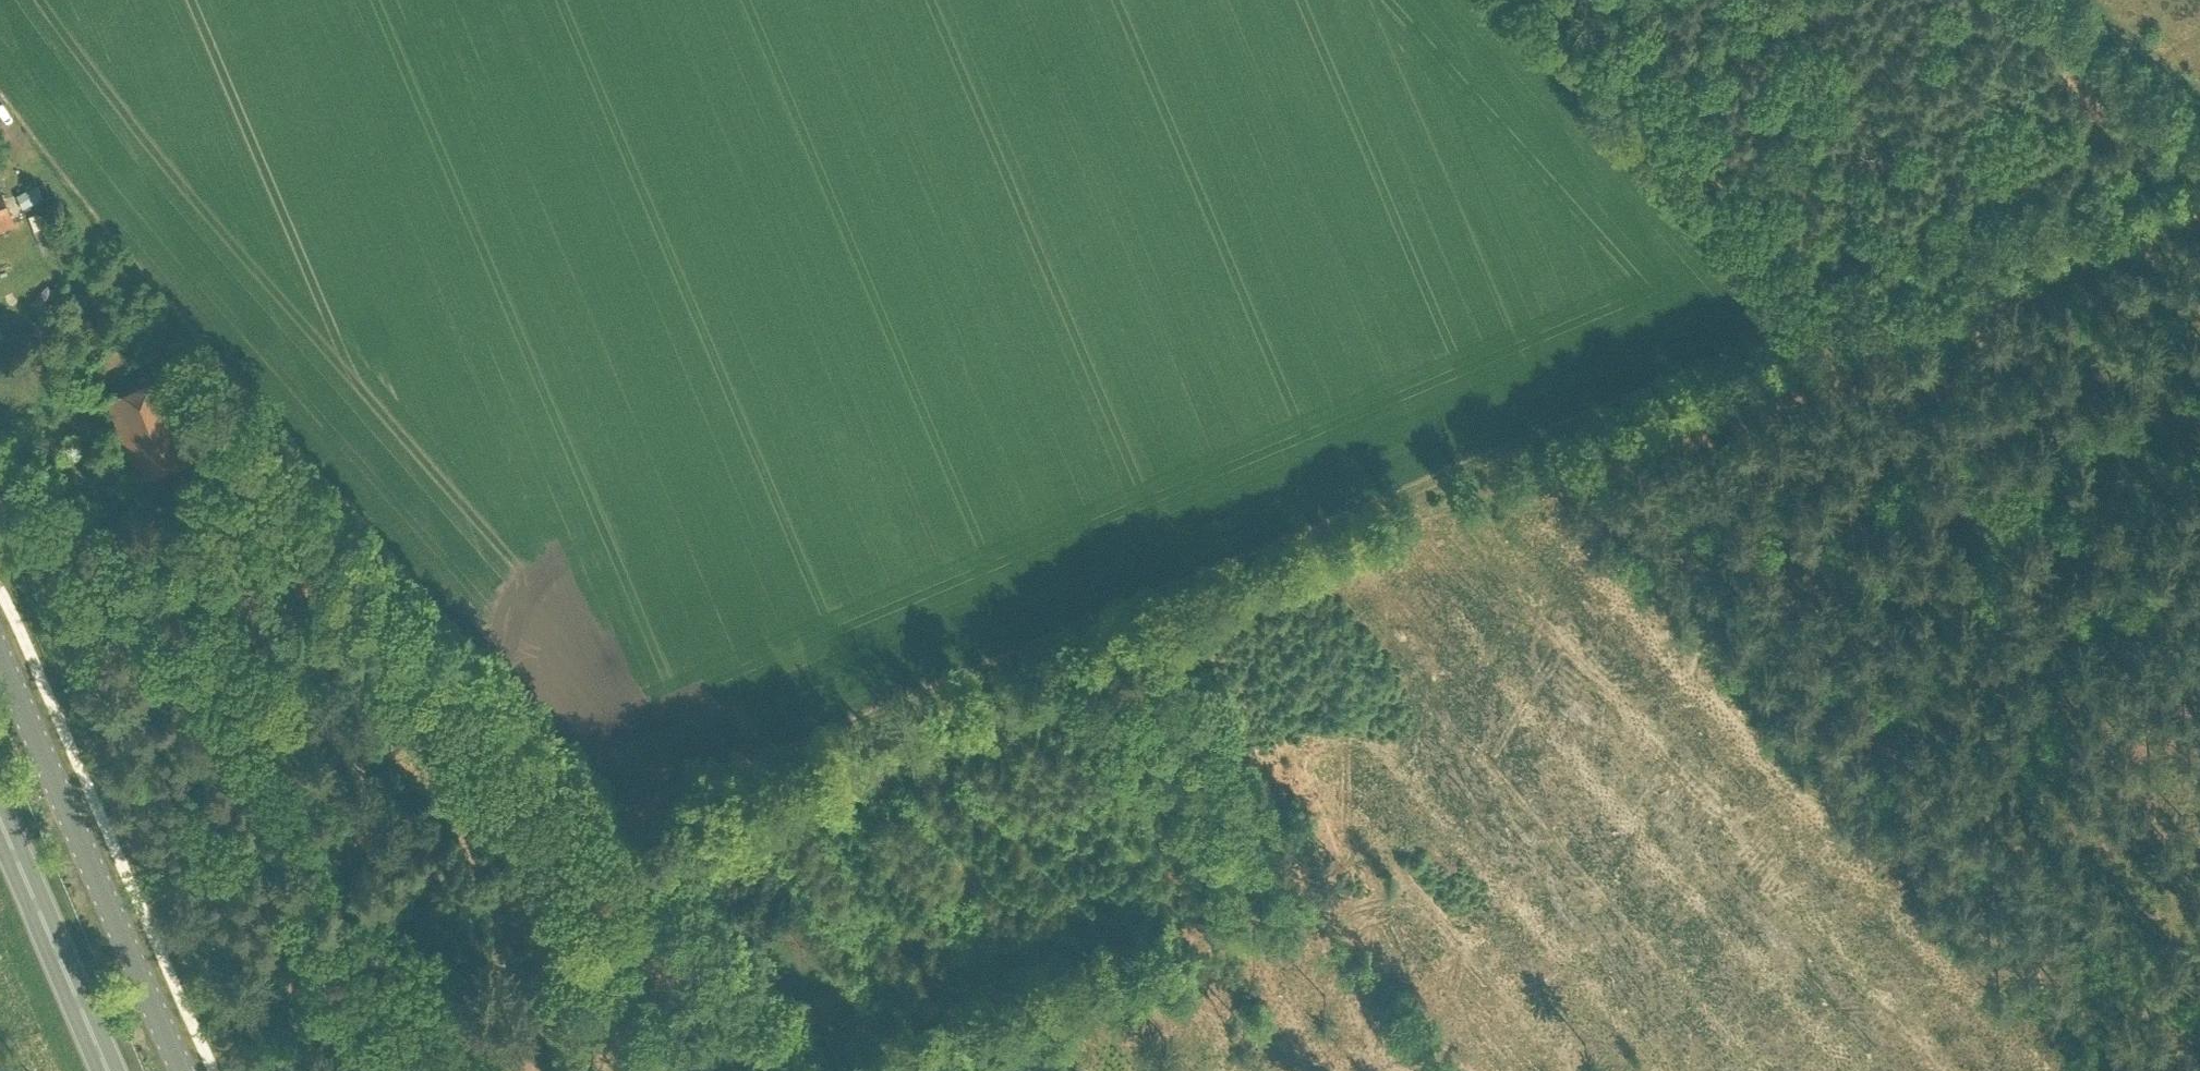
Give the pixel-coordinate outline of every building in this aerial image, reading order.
[(21,207),(42,196),(35,183),(14,193),(21,207)] [(13,220),(0,186),(0,225),(13,220)] [(46,229),(57,223),(49,208),(38,214),(46,229)] [(203,454),(168,371),(109,396),(144,479),(203,454)]
